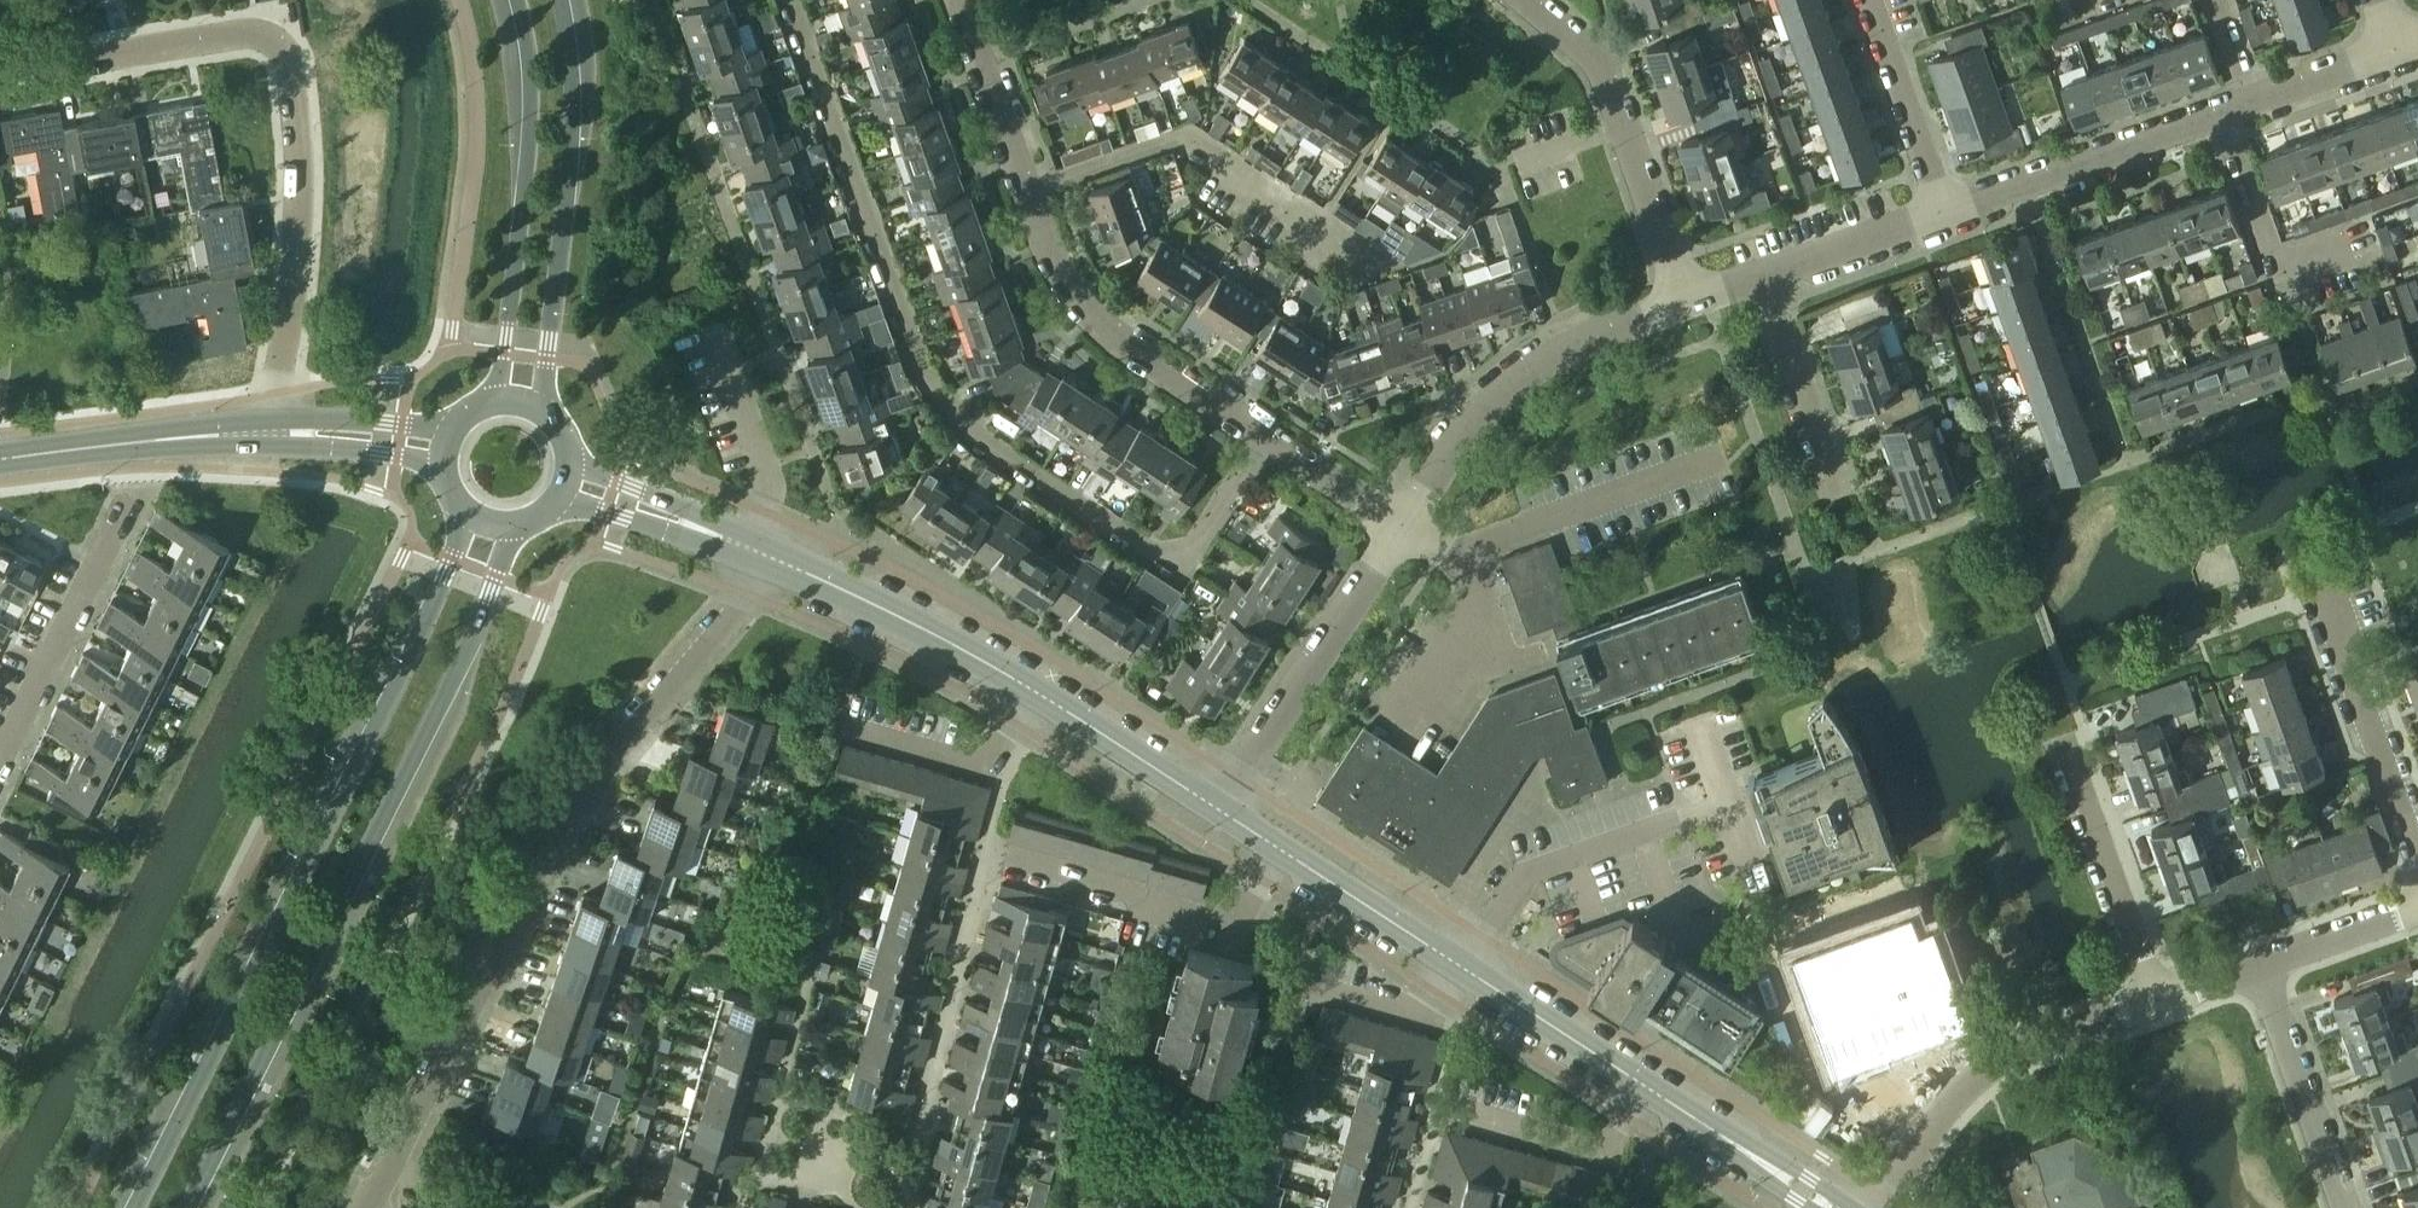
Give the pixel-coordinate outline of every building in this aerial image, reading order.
[(688,6),(683,8),(694,38),(738,22),(730,0),(686,0),(688,6)] [(896,5),(894,0),(851,0),(852,3),(838,8),(844,24),(896,5)] [(1638,19),(1657,13),(1662,26),(1703,12),(1699,0),(1687,0),(1686,0),(1685,0),(1631,0),(1638,19)] [(1756,16),(1750,0),(1745,0),(1739,2),(1745,20),(1756,16)] [(1783,7),(1793,35),(1829,22),(1821,0),(1802,0),(1783,7)] [(2130,7),(2134,18),(2157,10),(2154,0),(2150,0),(2130,7)] [(2282,13),(2318,0),(2277,0),(2282,13)] [(2292,42),(2328,29),(2318,0),(2282,13),(2292,42)] [(2245,26),(2255,22),(2249,4),(2238,8),(2245,26)] [(873,63),(917,47),(907,17),(901,19),(896,5),(844,24),(849,40),(863,35),(873,63)] [(2130,7),(2107,15),(2111,26),(2134,18),(2130,7)] [(774,10),(760,15),(766,30),(780,24),(774,10)] [(1703,12),(1662,26),(1666,40),(1647,47),(1659,81),(1708,64),(1696,31),(1708,26),(1703,12)] [(1756,16),(1745,20),(1751,38),(1762,34),(1756,16)] [(2097,19),(2074,27),(2078,38),(2101,30),(2097,19)] [(1163,29),(1179,73),(1204,64),(1188,20),(1163,29)] [(715,80),(767,61),(762,45),(748,50),(738,22),(694,38),(705,68),(710,67),(715,80)] [(1829,22),(1793,35),(1803,63),(1839,50),(1829,22)] [(2255,22),(2245,26),(2251,44),(2261,40),(2255,22)] [(1946,104),(1996,86),(1981,44),(1988,42),(1981,24),(1951,34),(1957,51),(1930,60),(1946,104)] [(2074,27),(2050,35),(2054,46),(2078,38),(2074,27)] [(828,29),(815,34),(818,43),(833,37),(830,28),(828,29)] [(1179,73),(1163,29),(1139,38),(1141,41),(1139,42),(1141,42),(1154,81),(1158,80),(1179,73)] [(2218,74),(2203,31),(2174,41),(2189,84),(2218,74)] [(1266,53),(1244,38),(1219,77),(1240,91),(1266,53)] [(2146,52),(2161,94),(2189,84),(2174,41),(2146,52)] [(1139,42),(1118,49),(1134,93),(1159,84),(1158,80),(1154,81),(1141,42),(1139,42)] [(917,47),(873,63),(883,90),(870,95),(875,111),(927,93),(922,79),(928,77),(917,47)] [(1134,93),(1118,49),(1097,57),(1096,54),(1094,54),(1096,58),(1095,59),(1109,98),(1108,98),(1110,101),(1134,93)] [(1839,50),(1803,63),(1813,91),(1849,79),(1839,50)] [(2118,62),(2133,104),(2161,94),(2146,52),(2118,62)] [(1287,67),(1266,53),(1240,91),(1260,104),(1261,105),(1284,69),(1285,70),(1287,67)] [(1096,58),(1094,54),(1071,62),(1087,106),(1108,98),(1109,98),(1095,59),(1096,58)] [(1765,77),(1776,73),(1769,55),(1759,59),(1765,77)] [(767,61),(715,80),(720,93),(715,95),(725,125),(769,110),(759,82),(773,77),(767,61)] [(1087,106),(1071,62),(1046,71),(1050,80),(1036,84),(1048,119),(1062,115),(1062,114),(1087,106)] [(2089,72),(2105,114),(2133,104),(2118,62),(2089,72)] [(1708,64),(1659,81),(1671,115),(1690,108),(1695,122),(1737,107),(1736,103),(1741,101),(1737,91),(1732,92),(1719,96),(1708,64)] [(1261,105),(1260,104),(1258,107),(1280,121),(1305,83),(1295,76),(1297,73),(1287,67),(1285,70),(1284,69),(1261,105)] [(2060,82),(2075,124),(2105,114),(2089,72),(2060,82)] [(1776,73),(1765,77),(1772,95),(1782,91),(1776,73)] [(1849,79),(1813,91),(1823,120),(1859,107),(1849,79)] [(806,96),(801,81),(786,87),(791,101),(806,96)] [(1326,96),(1325,95),(1305,83),(1280,121),(1302,136),(1304,133),(1303,132),(1326,96)] [(1995,153),(2024,143),(2018,125),(2011,128),(1996,86),(1946,104),(1961,147),(1989,137),(1995,153)] [(1303,132),(1304,133),(1323,145),(1349,106),(1327,92),(1325,95),(1326,96),(1303,132)] [(904,150),(948,134),(938,104),(932,106),(927,93),(875,111),(881,127),(894,122),(904,150)] [(1187,110),(1198,106),(1194,95),(1183,99),(1187,110)] [(205,100),(132,114),(140,156),(141,156),(142,157),(155,154),(156,155),(179,151),(181,161),(190,210),(198,208),(225,203),(225,201),(205,100)] [(2403,106),(2417,147),(2417,101),(2403,106)] [(1198,106),(1187,110),(1190,120),(1201,116),(1198,106)] [(1370,120),(1349,106),(1323,145),(1345,160),(1370,120)] [(2417,147),(2403,106),(2374,116),(2389,157),(2392,156),(2417,147)] [(1693,176),(1741,159),(1730,126),(1742,122),(1737,107),(1695,122),(1700,135),(1681,142),(1693,176)] [(1859,107),(1823,120),(1833,148),(1869,135),(1859,107)] [(79,211),(71,170),(62,127),(63,127),(59,108),(0,120),(0,163),(12,161),(10,152),(36,147),(40,168),(35,169),(44,218),(79,211)] [(746,167),(799,149),(793,133),(779,138),(769,110),(725,125),(736,156),(742,154),(746,167)] [(1785,133),(1796,129),(1790,111),(1779,115),(1785,133)] [(1213,123),(1224,129),(1231,118),(1220,112),(1213,123)] [(63,127),(62,127),(71,170),(85,168),(84,166),(140,156),(132,114),(63,127)] [(2389,157),(2374,116),(2346,126),(2361,168),(2389,157)] [(1156,118),(1155,119),(1145,122),(1144,123),(1149,135),(1160,131),(1156,118)] [(1149,135),(1144,123),(1134,126),(1139,139),(1149,135)] [(1208,131),(1219,137),(1224,129),(1213,123),(1208,131)] [(2361,168),(2346,126),(2318,136),(2333,178),(2361,168)] [(1796,129),(1785,133),(1792,151),(1802,147),(1796,129)] [(906,199),(959,181),(954,167),(959,165),(948,134),(904,150),(914,178),(901,183),(906,199)] [(1234,146),(1239,138),(1234,135),(1229,143),(1234,146)] [(1382,188),(1407,149),(1386,135),(1361,174),(1382,188)] [(1879,164),(1879,163),(1869,135),(1833,148),(1844,177),(1879,164)] [(1099,139),(1103,151),(1113,147),(1109,136),(1099,139)] [(2333,178),(2318,136),(2290,146),(2304,188),(2333,178)] [(1234,148),(1239,151),(1243,144),(1239,141),(1240,139),(1239,138),(1234,146),(1235,147),(1234,148)] [(1099,139),(1077,147),(1081,159),(1103,151),(1099,139)] [(827,156),(822,142),(808,147),(811,158),(817,160),(827,156)] [(1254,160),(1260,150),(1252,145),(1245,155),(1254,160)] [(2304,188),(2290,146),(2261,157),(2275,198),(2304,188)] [(791,170),(805,165),(799,149),(746,167),(751,181),(746,183),(757,213),(801,197),(791,170)] [(1404,198),(1427,162),(1407,149),(1382,188),(1403,202),(1405,199),(1404,198)] [(1254,160),(1264,167),(1270,157),(1261,150),(1254,160)] [(1426,212),(1451,173),(1430,159),(1428,162),(1427,162),(1404,198),(1405,199),(1403,202),(1405,203),(1407,200),(1426,212)] [(1729,218),(1771,203),(1765,187),(1753,191),(1741,159),(1693,176),(1705,210),(1724,203),(1729,218)] [(1130,165),(1117,170),(1120,179),(1089,190),(1098,215),(1142,199),(1133,173),(1133,174),(1130,165)] [(1296,176),(1306,183),(1313,172),(1303,166),(1296,176)] [(1799,172),(1806,190),(1816,186),(1810,168),(1799,172)] [(1477,203),(1467,197),(1473,187),(1451,173),(1426,212),(1458,233),(1477,203)] [(1291,185),(1301,191),(1306,183),(1296,176),(1291,185)] [(2404,185),(2408,196),(2417,192),(2417,180),(2404,185)] [(936,238),(980,222),(969,192),(963,194),(959,181),(906,199),(912,215),(926,210),(936,238)] [(2240,229),(2225,188),(2195,199),(2209,240),(2240,229)] [(2394,188),(2371,197),(2375,207),(2398,199),(2394,188)] [(778,255),(830,236),(824,221),(811,225),(801,197),(757,213),(767,244),(773,242),(778,255)] [(2357,202),(2348,205),(2352,216),(2369,209),(2374,208),(2375,207),(2371,197),(2357,202)] [(225,203),(198,208),(211,276),(212,278),(234,274),(234,275),(254,271),(240,198),(225,201),(225,203)] [(1117,262),(1143,241),(1144,242),(1155,233),(1154,232),(1151,224),(1142,199),(1098,215),(1107,239),(1108,238),(1117,262)] [(2209,240),(2195,199),(2165,209),(2180,250),(2209,240)] [(1513,215),(1510,208),(1496,213),(1498,220),(1513,215)] [(2318,215),(2315,217),(2318,227),(2322,226),(2342,219),(2338,208),(2318,215)] [(2180,250),(2165,209),(2136,220),(2150,261),(2180,250)] [(1355,211),(1348,222),(1357,227),(1364,217),(1355,211)] [(849,229),(844,216),(830,221),(835,234),(849,229)] [(1364,217),(1357,227),(1367,234),(1374,223),(1364,217)] [(2315,217),(2291,225),(2295,236),(2318,227),(2315,217)] [(1378,241),(1391,249),(1405,227),(1392,219),(1378,241)] [(2150,261),(2136,220),(2106,230),(2121,271),(2150,261)] [(938,287),(990,268),(985,254),(991,253),(980,222),(936,238),(946,266),(932,270),(938,287)] [(1473,223),(1465,235),(1469,246),(1480,243),(1473,223)] [(2386,223),(2375,227),(2379,236),(2382,245),(2393,242),(2386,223)] [(2076,241),(2090,282),(2121,271),(2106,230),(2076,241)] [(1158,291),(1184,251),(1155,233),(1144,242),(1156,248),(1137,277),(1158,291)] [(1399,242),(1410,249),(1416,239),(1406,233),(1399,242)] [(1981,250),(1981,251),(1991,279),(2027,266),(2028,267),(2037,263),(2026,234),(1981,250)] [(788,301),(832,285),(822,257),(835,252),(830,236),(778,255),(782,269),(777,270),(788,301)] [(1394,251),(1404,258),(1410,249),(1399,242),(1394,251)] [(2393,242),(2382,245),(2384,251),(2388,263),(2399,259),(2394,247),(2393,242)] [(1525,250),(1487,263),(1490,274),(1489,274),(1505,318),(1530,310),(1527,301),(1540,296),(1525,250)] [(1206,282),(1213,270),(1184,251),(1158,291),(1180,305),(1199,277),(1206,282)] [(1433,262),(1437,274),(1449,270),(1445,258),(1433,262)] [(2238,264),(2245,282),(2258,278),(2251,260),(2238,264)] [(1437,274),(1433,262),(1424,265),(1427,277),(1437,274)] [(2002,307),(2037,294),(2028,267),(2027,266),(1991,279),(2002,307)] [(967,325),(1011,309),(1000,279),(995,281),(990,268),(938,287),(943,302),(957,297),(967,325)] [(1220,326),(1245,287),(1223,272),(1221,276),(1213,270),(1206,282),(1214,287),(1198,312),(1220,326)] [(247,344),(234,275),(234,274),(212,278),(211,276),(130,292),(136,327),(185,318),(184,313),(205,309),(209,334),(200,336),(203,353),(247,345),(247,344)] [(1482,326),(1483,326),(1505,318),(1489,274),(1466,282),(1467,283),(1466,283),(1467,286),(1466,286),(1466,287),(1468,287),(1482,326)] [(1944,296),(1955,292),(1949,274),(1938,278),(1944,296)] [(1387,279),(1391,290),(1402,286),(1398,275),(1387,279)] [(2191,281),(2197,299),(2210,295),(2203,277),(2191,281)] [(1377,282),(1381,293),(1391,290),(1387,279),(1377,282)] [(2406,280),(2396,284),(2397,285),(2400,296),(2402,301),(2413,298),(2412,296),(2410,292),(2406,280)] [(2197,299),(2191,281),(2179,286),(2185,304),(2197,299)] [(2247,289),(2253,306),(2266,302),(2260,284),(2247,289)] [(809,342),(861,324),(855,308),(842,313),(832,285),(788,301),(799,331),(804,329),(809,342)] [(1369,298),(1365,286),(1354,290),(1358,301),(1369,298)] [(1483,326),(1482,326),(1468,287),(1466,287),(1466,286),(1444,294),(1460,338),(1485,329),(1483,326)] [(1265,320),(1273,309),(1266,305),(1268,302),(1245,287),(1220,326),(1242,340),(1258,316),(1265,320)] [(1904,352),(1886,302),(1882,303),(1878,290),(1841,303),(1846,317),(1845,317),(1850,332),(1831,339),(1843,373),(1893,356),(1904,352)] [(1955,292),(1944,296),(1951,314),(1961,310),(1955,292)] [(1435,346),(1438,345),(1460,338),(1444,294),(1419,302),(1424,316),(1424,317),(1426,317),(1435,346)] [(2012,335),(2047,323),(2037,294),(2002,307),(2012,335)] [(2370,294),(2359,298),(2364,312),(2375,308),(2370,294)] [(2132,303),(2138,320),(2151,316),(2144,298),(2132,303)] [(2402,301),(2409,319),(2417,316),(2417,313),(2413,298),(2402,301)] [(2200,305),(2206,324),(2219,319),(2212,301),(2200,305)] [(2132,303),(2120,307),(2122,313),(2126,325),(2138,320),(2132,303)] [(2187,310),(2194,328),(2206,324),(2200,305),(2187,310)] [(2373,324),(2380,321),(2375,308),(2364,312),(2369,325),(2354,331),(2347,333),(2363,380),(2389,371),(2373,324)] [(997,394),(1032,365),(1019,357),(1021,356),(1016,342),(1022,340),(1011,309),(967,325),(977,353),(963,358),(970,375),(988,369),(997,394)] [(1278,368),(1303,329),(1273,309),(1265,320),(1274,326),(1255,353),(1278,368)] [(1394,376),(1396,375),(1418,367),(1402,323),(1399,313),(1376,321),(1379,331),(1378,332),(1379,336),(1379,337),(1381,337),(1394,376)] [(2399,314),(2380,321),(2373,324),(2389,371),(2416,361),(2399,314)] [(885,315),(869,321),(872,330),(888,325),(885,315)] [(1438,345),(1435,346),(1426,317),(1424,317),(1424,316),(1402,323),(1418,367),(1443,359),(1438,345)] [(2347,333),(2354,331),(2349,317),(2338,321),(2343,334),(2320,343),(2336,389),(2363,380),(2347,333)] [(2141,327),(2147,344),(2166,338),(2160,320),(2141,327)] [(2022,364),(2058,351),(2047,323),(2012,335),(2022,364)] [(819,388),(863,372),(853,345),(867,340),(861,324),(809,342),(814,356),(808,358),(819,388)] [(2128,331),(2134,349),(2147,344),(2141,327),(2128,331)] [(1322,395),(1325,357),(1319,352),(1325,343),(1303,329),(1278,368),(1299,382),(1300,381),(1322,395)] [(1969,331),(1958,335),(1965,352),(1975,348),(1969,331)] [(2247,344),(2261,385),(2292,374),(2277,333),(2247,344)] [(1396,375),(1394,376),(1381,337),(1379,337),(1379,336),(1357,343),(1372,387),(1397,379),(1396,375)] [(1372,387),(1357,343),(1333,351),(1334,354),(1325,357),(1322,395),(1330,400),(1348,394),(1348,395),(1372,387)] [(2261,385),(2247,344),(2217,355),(2232,396),(2261,385)] [(1975,348),(1965,352),(1971,370),(1982,367),(1975,348)] [(2032,392),(2068,379),(2058,351),(2022,364),(2032,392)] [(2232,396),(2217,355),(2188,365),(2203,406),(2232,396)] [(1893,356),(1843,373),(1856,408),(1874,402),(1878,412),(1919,398),(1914,384),(1903,387),(1893,356)] [(903,358),(889,362),(892,371),(906,366),(903,357),(903,358)] [(1032,365),(997,394),(1021,409),(1016,418),(1032,428),(1040,416),(1064,432),(1090,393),(1063,375),(1060,380),(1046,372),(1045,374),(1032,365)] [(2203,406),(2188,365),(2159,376),(2173,417),(2203,406)] [(838,431),(892,411),(887,395),(873,400),(863,372),(819,388),(830,419),(833,417),(838,431)] [(2128,386),(2143,427),(2173,417),(2159,376),(2128,386)] [(2042,420),(2078,407),(2068,379),(2032,392),(2042,420)] [(1985,409),(1995,405),(1989,387),(1979,391),(1985,409)] [(1934,392),(1919,398),(1878,412),(1895,461),(1940,444),(1928,412),(1940,408),(1934,392)] [(1096,470),(1126,423),(1114,415),(1117,410),(1090,393),(1064,432),(1089,448),(1081,460),(1095,469),(1096,470)] [(1995,405),(1985,409),(1991,427),(2002,423),(1995,405)] [(2052,448),(2088,435),(2078,407),(2042,420),(2052,448)] [(892,411),(838,431),(843,445),(840,446),(851,477),(908,456),(892,411)] [(1143,483),(1169,444),(1141,425),(1137,431),(1126,423),(1096,470),(1109,478),(1110,479),(1118,467),(1143,483)] [(2088,435),(2052,448),(2062,477),(2098,465),(2088,435)] [(952,442),(945,437),(931,456),(938,461),(952,442)] [(2005,465),(2016,461),(2009,443),(1999,447),(2005,465)] [(1169,444),(1143,483),(1167,498),(1159,510),(1174,520),(1204,474),(1192,465),(1195,460),(1169,444)] [(1913,509),(1958,492),(1940,444),(1895,461),(1913,509)] [(938,536),(964,497),(939,481),(947,469),(932,459),(902,506),(915,514),(911,519),(938,536)] [(2016,461),(2005,465),(2012,483),(2022,479),(2016,461)] [(996,471),(986,465),(978,478),(987,485),(996,471)] [(1987,473),(1986,475),(1988,476),(1990,479),(1994,479),(1995,479),(1998,476),(1999,473),(1998,471),(1996,468),(1994,467),(1991,467),(1989,469),(1987,471),(1987,473)] [(1095,469),(1087,482),(1100,491),(1109,478),(1096,470),(1095,469)] [(981,557),(1011,511),(996,501),(988,513),(964,497),(938,536),(966,554),(969,549),(981,557)] [(215,572),(229,545),(155,508),(148,521),(181,538),(175,552),(215,572)] [(1011,511),(981,557),(993,565),(990,569),(1017,587),(1042,548),(1017,532),(1025,520),(1011,511)] [(1263,561),(1302,586),(1319,560),(1314,557),(1322,544),(1276,514),(1267,529),(1279,536),(1263,561)] [(1341,562),(1352,545),(1343,539),(1331,555),(1341,562)] [(13,547),(0,540),(0,574),(13,547)] [(1583,633),(1578,618),(1550,540),(1501,557),(1528,633),(1552,624),(1559,642),(1558,642),(1578,698),(1762,632),(1743,576),(1583,633)] [(0,574),(0,588),(23,600),(42,561),(13,547),(0,574)] [(1058,607),(1088,561),(1075,552),(1067,564),(1042,548),(1017,587),(1043,604),(1046,600),(1058,607)] [(215,572),(175,552),(168,565),(134,549),(128,562),(202,599),(215,572)] [(1094,637),(1120,598),(1095,582),(1103,570),(1088,561),(1058,607),(1071,615),(1068,620),(1094,637)] [(1302,586),(1263,561),(1247,586),(1234,578),(1224,593),(1271,624),(1280,610),(1284,613),(1302,586)] [(149,603),(189,624),(202,599),(128,562),(122,573),(155,590),(149,603)] [(1211,640),(1251,665),(1269,638),(1264,635),(1271,624),(1224,593),(1216,607),(1228,614),(1211,640)] [(1181,597),(1170,612),(1179,618),(1190,603),(1181,597)] [(1120,598),(1094,637),(1121,655),(1125,650),(1137,658),(1159,625),(1160,626),(1168,612),(1152,602),(1145,614),(1120,598)] [(189,624),(149,603),(142,617),(108,601),(102,613),(176,650),(189,624)] [(176,650),(102,613),(96,625),(129,642),(123,655),(164,676),(176,650)] [(1171,633),(1180,620),(1170,614),(1161,626),(1171,633)] [(3,639),(10,625),(0,621),(0,637),(3,639)] [(1251,665),(1211,640),(1196,664),(1184,656),(1166,683),(1212,714),(1229,688),(1234,691),(1251,665)] [(164,676),(123,655),(116,669),(83,652),(77,664),(151,702),(164,676)] [(2252,700),(2294,685),(2284,656),(2241,671),(2252,700)] [(151,702),(77,664),(70,677),(104,694),(97,707),(138,728),(151,702)] [(2405,670),(2416,699),(2417,698),(2417,666),(2405,670)] [(1527,746),(1576,729),(1556,673),(1488,697),(1438,774),(1382,738),(1342,801),(1447,869),(1527,746)] [(2174,731),(2169,716),(2197,706),(2191,689),(2186,676),(2136,695),(2141,707),(2139,708),(2145,724),(2137,726),(2116,734),(2128,766),(2156,757),(2172,751),(2166,734),(2174,731)] [(2294,685),(2252,700),(2262,728),(2304,713),(2294,685)] [(2238,687),(2225,692),(2230,706),(2243,701),(2238,687)] [(2214,688),(2203,692),(2211,715),(2222,711),(2214,688)] [(1770,827),(1779,851),(1788,877),(1891,840),(1855,740),(1825,692),(1810,707),(1825,751),(1757,775),(1775,825),(1770,827)] [(788,719),(729,700),(720,728),(767,744),(779,748),(788,719)] [(138,728),(97,707),(90,721),(56,704),(50,717),(125,754),(138,728)] [(2222,711),(2211,715),(2221,743),(2232,739),(2222,711)] [(2304,713),(2262,728),(2272,757),(2314,742),(2304,713)] [(125,754),(50,717),(44,729),(77,745),(70,760),(112,780),(125,754)] [(1337,765),(1322,788),(1324,789),(1342,801),(1382,738),(1365,727),(1363,726),(1362,726),(1337,765)] [(720,728),(711,754),(711,755),(740,765),(740,766),(758,772),(767,744),(720,728)] [(2232,739),(2221,743),(2232,771),(2242,767),(2232,739)] [(1561,798),(1608,781),(1594,742),(1547,759),(1561,798)] [(2282,786),(2325,771),(2314,742),(2272,757),(2282,786)] [(834,777),(848,781),(857,749),(843,745),(834,777)] [(711,755),(711,754),(692,748),(683,777),(731,793),(740,766),(740,765),(711,755)] [(871,753),(857,749),(848,781),(863,785),(871,753)] [(2165,806),(2224,785),(2219,770),(2191,780),(2186,767),(2178,769),(2172,751),(2128,766),(2140,799),(2160,792),(2165,806)] [(886,758),(871,753),(863,785),(877,789),(886,758)] [(31,756),(24,769),(53,784),(47,797),(84,815),(90,802),(98,807),(112,780),(70,760),(64,773),(31,756)] [(901,762),(886,758),(877,789),(892,793),(901,762)] [(915,766),(901,762),(892,793),(906,797),(915,766)] [(921,801),(931,770),(915,766),(906,797),(919,801),(921,801)] [(2240,794),(2251,790),(2242,767),(2232,771),(2236,783),(2240,794)] [(934,811),(944,774),(931,770),(921,801),(920,807),(934,811)] [(949,816),(960,779),(944,774),(934,811),(949,816)] [(683,777),(674,803),(674,804),(704,814),(703,815),(721,821),(731,793),(683,777)] [(960,779),(949,816),(964,820),(974,783),(960,779)] [(964,820),(980,824),(991,787),(974,783),(964,820)] [(2163,863),(2206,847),(2200,830),(2208,827),(2203,813),(2231,803),(2229,798),(2240,794),(2236,783),(2225,786),(2224,785),(2165,806),(2171,823),(2151,830),(2163,863)] [(647,826),(694,842),(703,815),(704,814),(674,804),(674,803),(656,797),(647,826)] [(964,820),(949,816),(934,811),(920,807),(921,801),(919,801),(910,835),(961,849),(965,835),(976,838),(980,824),(964,820)] [(1008,839),(1022,843),(1030,812),(1017,808),(1008,839)] [(2390,839),(2380,809),(2362,815),(2364,822),(2323,837),(2341,886),(2383,871),(2374,844),(2390,839)] [(1044,816),(1030,812),(1022,843),(1036,847),(1044,816)] [(1058,820),(1044,816),(1036,847),(1050,851),(1058,820)] [(1073,824),(1058,820),(1050,851),(1064,855),(1073,824)] [(851,845),(856,829),(835,824),(831,837),(831,839),(832,839),(851,845)] [(1086,827),(1073,824),(1064,855),(1078,859),(1086,827)] [(647,826),(638,852),(638,853),(668,863),(667,864),(685,870),(694,842),(647,826)] [(1100,831),(1086,827),(1078,859),(1091,863),(1100,831)] [(22,857),(15,871),(56,891),(69,865),(58,859),(64,846),(31,829),(24,842),(0,830),(0,846),(22,857)] [(1114,835),(1100,831),(1091,863),(1105,867),(1114,835)] [(961,849),(910,835),(902,862),(964,880),(968,865),(958,862),(961,849)] [(1128,839),(1114,835),(1105,867),(1119,871),(1128,839)] [(2264,862),(2270,879),(2271,881),(2287,875),(2296,902),(2341,886),(2323,837),(2280,852),(2278,845),(2260,851),(2264,862)] [(1141,843),(1128,839),(1119,871),(1133,874),(1141,843)] [(1156,847),(1141,843),(1133,874),(1146,878),(1147,878),(1155,853),(1154,853),(1156,847)] [(610,874),(659,890),(667,864),(668,863),(638,853),(638,852),(620,846),(610,874)] [(2201,904),(2208,901),(2270,879),(2264,862),(2225,876),(2220,862),(2213,865),(2206,847),(2163,863),(2174,896),(2195,888),(2201,904)] [(1168,857),(1155,853),(1147,878),(1146,878),(1145,884),(1159,888),(1168,857)] [(1182,861),(1168,857),(1159,888),(1173,892),(1182,861)] [(1196,864),(1182,861),(1173,892),(1187,895),(1196,864)] [(964,880),(902,862),(894,890),(945,905),(949,891),(960,894),(964,880)] [(1210,868),(1196,864),(1187,895),(1201,899),(1210,868)] [(15,871),(8,884),(0,880),(0,895),(43,917),(56,891),(15,871)] [(610,874),(601,901),(601,902),(631,912),(631,913),(649,919),(659,890),(610,874)] [(1002,885),(999,894),(1013,899),(1016,889),(1002,885)] [(831,887),(827,899),(833,901),(845,905),(849,893),(836,889),(831,887)] [(945,905),(894,890),(886,918),(948,936),(952,921),(941,918),(945,905)] [(573,923),(622,939),(631,913),(631,912),(601,902),(601,901),(583,894),(573,923)] [(999,894),(996,894),(993,907),(1015,913),(1013,921),(1062,934),(1067,914),(1013,899),(999,894)] [(0,895),(0,928),(30,943),(43,917),(0,895)] [(1922,940),(1911,909),(1788,954),(1837,1089),(1892,1069),(1884,1049),(1968,1018),(1937,935),(1922,940)] [(1731,1064),(1765,1012),(1755,1005),(1758,1000),(1677,947),(1677,946),(1633,917),(1629,924),(1622,920),(1562,941),(1558,943),(1556,946),(1555,950),(1555,953),(1557,957),(1560,959),(1592,980),(1588,986),(1621,1007),(1625,1001),(1636,1009),(1639,1005),(1731,1064)] [(840,921),(828,918),(825,929),(837,932),(840,921)] [(948,936),(886,918),(878,946),(929,961),(933,946),(945,949),(948,936)] [(1062,934),(1013,921),(1011,928),(989,922),(985,934),(1056,954),(1062,934)] [(622,939),(573,923),(564,951),(612,967),(622,939)] [(0,928),(0,960),(17,969),(30,943),(0,928)] [(836,934),(825,931),(820,951),(831,953),(836,934)] [(1056,954),(985,934),(982,946),(1004,952),(1002,960),(1051,973),(1056,954)] [(929,961),(878,946),(870,974),(881,977),(932,992),(933,990),(936,977),(926,974),(929,961)] [(1175,1045),(1169,1065),(1233,1083),(1265,970),(1189,949),(1162,1042),(1175,1045)] [(612,967),(564,951),(555,978),(603,995),(612,967)] [(2346,1034),(2389,1018),(2383,1000),(2390,997),(2385,983),(2413,973),(2407,956),(2348,977),(2354,993),(2334,1000),(2346,1034)] [(830,962),(819,959),(818,958),(813,973),(816,974),(826,977),(830,962)] [(0,960),(0,993),(4,995),(17,969),(0,960)] [(1051,973),(1002,960),(1000,967),(978,961),(974,973),(1045,993),(1051,973)] [(1045,993),(974,973),(971,985),(993,991),(991,999),(1040,1012),(1045,993)] [(873,1004),(924,1018),(928,1005),(939,1009),(944,993),(933,990),(932,992),(881,977),(873,1004)] [(603,995),(555,978),(545,1006),(594,1022),(603,995)] [(795,1008),(723,988),(718,1008),(767,1022),(769,1014),(792,1021),(795,1008)] [(827,1006),(831,993),(816,989),(812,1003),(827,1006)] [(1040,1012),(991,999),(989,1006),(967,1000),(963,1012),(1034,1032),(1040,1012)] [(924,1018),(873,1004),(865,1032),(927,1049),(931,1036),(920,1033),(924,1018)] [(1313,1037),(1314,1037),(1327,1041),(1336,1009),(1322,1005),(1313,1037)] [(594,1022),(545,1006),(536,1033),(584,1050),(594,1022)] [(767,1022),(718,1008),(712,1028),(784,1048),(787,1036),(765,1030),(767,1022)] [(1098,1008),(1093,1027),(1101,1029),(1107,1010),(1100,1008),(1098,1008)] [(1342,1045),(1352,1013),(1336,1009),(1327,1041),(1342,1045)] [(1034,1032),(963,1012),(960,1024),(982,1030),(980,1038),(1028,1051),(1034,1032)] [(1357,1049),(1366,1017),(1352,1013),(1342,1045),(1357,1049)] [(1372,1054),(1381,1022),(1366,1017),(1357,1049),(1369,1053),(1369,1054),(1370,1054),(1372,1054)] [(2389,1018),(2346,1034),(2357,1065),(2377,1058),(2388,1054),(2393,1069),(2394,1070),(2417,1061),(2417,1043),(2408,1046),(2402,1031),(2395,1033),(2389,1018)] [(1385,1064),(1395,1026),(1381,1022),(1372,1054),(1370,1054),(1369,1060),(1385,1064)] [(1399,1068),(1410,1030),(1395,1026),(1385,1064),(1399,1068)] [(784,1048),(712,1028),(707,1047),(756,1061),(758,1054),(780,1060),(784,1048)] [(1410,1030),(1399,1068),(1414,1072),(1425,1034),(1410,1030)] [(927,1049),(865,1032),(857,1060),(908,1074),(912,1061),(923,1064),(927,1049)] [(536,1033),(527,1060),(527,1061),(557,1071),(557,1072),(575,1078),(584,1050),(536,1033)] [(1440,1039),(1439,1038),(1425,1034),(1414,1072),(1430,1077),(1440,1039)] [(662,1035),(658,1048),(668,1051),(673,1038),(662,1035)] [(1028,1051),(980,1038),(978,1045),(956,1039),(953,1051),(1023,1071),(1028,1051)] [(816,1050),(800,1046),(794,1065),(811,1070),(816,1050)] [(1081,1046),(1076,1065),(1089,1068),(1094,1050),(1081,1046)] [(756,1061),(707,1047),(701,1067),(773,1087),(776,1075),(754,1069),(756,1061)] [(969,1077),(1017,1090),(1023,1071),(953,1051),(950,1063),(971,1069),(969,1077)] [(500,1082),(548,1098),(557,1072),(557,1071),(527,1061),(527,1060),(509,1054),(500,1082)] [(1369,1054),(1359,1086),(1411,1100),(1415,1087),(1416,1082),(1427,1085),(1430,1077),(1414,1072),(1399,1068),(1385,1064),(1369,1060),(1370,1054),(1369,1054)] [(849,1089),(910,1107),(912,1107),(916,1092),(904,1088),(908,1074),(857,1060),(849,1089)] [(630,1066),(617,1061),(613,1071),(626,1075),(630,1066)] [(2380,1130),(2417,1116),(2417,1098),(2417,1096),(2417,1061),(2394,1070),(2394,1071),(2399,1086),(2388,1089),(2368,1096),(2380,1130)] [(1072,1064),(1067,1084),(1084,1089),(1089,1068),(1076,1065),(1072,1064)] [(696,1086),(745,1100),(747,1093),(769,1099),(773,1087),(701,1067),(696,1086)] [(952,1093),(1015,1111),(1015,1110),(1012,1109),(1017,1090),(969,1077),(967,1085),(944,1078),(941,1091),(952,1094),(952,1093)] [(548,1098),(500,1082),(490,1111),(538,1127),(548,1098)] [(1300,1085),(1296,1098),(1297,1098),(1314,1103),(1318,1091),(1300,1085)] [(745,1100),(696,1086),(690,1106),(761,1126),(764,1114),(742,1108),(745,1100)] [(1359,1086),(1351,1114),(1414,1131),(1417,1122),(1406,1119),(1407,1114),(1411,1100),(1359,1086)] [(643,1093),(638,1107),(654,1112),(659,1098),(643,1093)] [(952,1093),(950,1103),(961,1106),(960,1111),(956,1125),(1007,1139),(1015,1111),(952,1093)] [(1061,1103),(1055,1122),(1064,1124),(1067,1125),(1073,1107),(1061,1103)] [(761,1126),(690,1106),(685,1125),(734,1139),(736,1131),(758,1138),(761,1126)] [(650,1116),(640,1113),(636,1126),(646,1129),(650,1116)] [(1351,1114),(1344,1142),(1395,1156),(1399,1142),(1400,1138),(1411,1141),(1414,1131),(1351,1114)] [(2380,1130),(2392,1161),(2411,1154),(2417,1152),(2417,1116),(2380,1130)] [(734,1139),(685,1125),(680,1144),(676,1143),(676,1144),(738,1162),(750,1165),(753,1153),(731,1147),(734,1139)] [(939,1139),(937,1149),(999,1167),(1007,1139),(956,1125),(953,1138),(951,1143),(939,1139)] [(1295,1129),(1282,1125),(1277,1140),(1291,1144),(1295,1129)] [(1437,1164),(1450,1168),(1460,1132),(1447,1129),(1437,1164)] [(630,1131),(622,1158),(637,1163),(645,1136),(630,1131)] [(2137,1206),(2133,1207),(2131,1203),(2141,1199),(2125,1155),(2074,1131),(2030,1147),(2033,1157),(2029,1158),(2027,1154),(2002,1163),(2018,1207),(2138,1207),(2137,1206)] [(1450,1168),(1464,1172),(1474,1136),(1460,1132),(1450,1168)] [(1464,1172),(1478,1176),(1488,1140),(1474,1136),(1464,1172)] [(603,1144),(584,1138),(583,1142),(578,1156),(596,1163),(602,1147),(603,1144)] [(1049,1139),(1046,1149),(1056,1152),(1059,1142),(1049,1139)] [(1478,1176),(1492,1180),(1502,1144),(1488,1140),(1478,1176)] [(1344,1142),(1336,1170),(1398,1187),(1401,1178),(1390,1175),(1391,1170),(1395,1156),(1344,1142)] [(676,1144),(668,1172),(720,1187),(724,1173),(725,1168),(736,1171),(738,1162),(676,1144)] [(1505,1183),(1505,1184),(1506,1180),(1515,1148),(1502,1144),(1492,1180),(1505,1183)] [(1506,1180),(1508,1180),(1520,1184),(1529,1152),(1515,1148),(1506,1180)] [(937,1149),(934,1159),(945,1162),(944,1167),(940,1180),(991,1195),(999,1167),(937,1149)] [(1535,1188),(1544,1156),(1529,1152),(1520,1184),(1535,1188)] [(1546,1191),(1550,1192),(1558,1160),(1544,1156),(1535,1188),(1546,1191)] [(1042,1160),(1038,1176),(1050,1180),(1055,1163),(1042,1160)] [(1550,1192),(1554,1193),(1558,1194),(1563,1196),(1572,1164),(1558,1160),(1550,1192)] [(1456,1181),(1453,1190),(1499,1203),(1505,1183),(1492,1180),(1478,1176),(1464,1172),(1450,1168),(1437,1164),(1433,1175),(1456,1181)] [(1563,1196),(1577,1199),(1586,1168),(1572,1164),(1563,1196)] [(1265,1179),(1278,1182),(1282,1169),(1268,1165),(1264,1178),(1265,1179)] [(1577,1199),(1590,1203),(1599,1172),(1586,1168),(1577,1199)] [(1328,1198),(1365,1207),(1380,1207),(1383,1198),(1384,1194),(1396,1197),(1398,1187),(1336,1170),(1331,1186),(1328,1198)] [(660,1200),(688,1207),(725,1207),(715,1205),(716,1200),(720,1187),(668,1172),(660,1200)] [(1605,1207),(1614,1176),(1599,1172),(1590,1203),(1605,1207)] [(921,1206),(928,1207),(987,1207),(991,1195),(940,1180),(937,1194),(935,1199),(924,1195),(921,1206)] [(2403,1193),(2408,1207),(2417,1207),(2417,1187),(2403,1193)] [(1425,1203),(1443,1207),(1498,1207),(1499,1203),(1453,1190),(1452,1196),(1429,1190),(1425,1203)] [(768,1207),(784,1207),(787,1198),(772,1194),(768,1207)] [(1027,1205),(1036,1207),(1043,1207),(1045,1199),(1030,1194),(1027,1205)] [(1328,1198),(1325,1207),(1365,1207),(1328,1198)] [(610,1199),(608,1207),(626,1207),(627,1204),(610,1199)]
